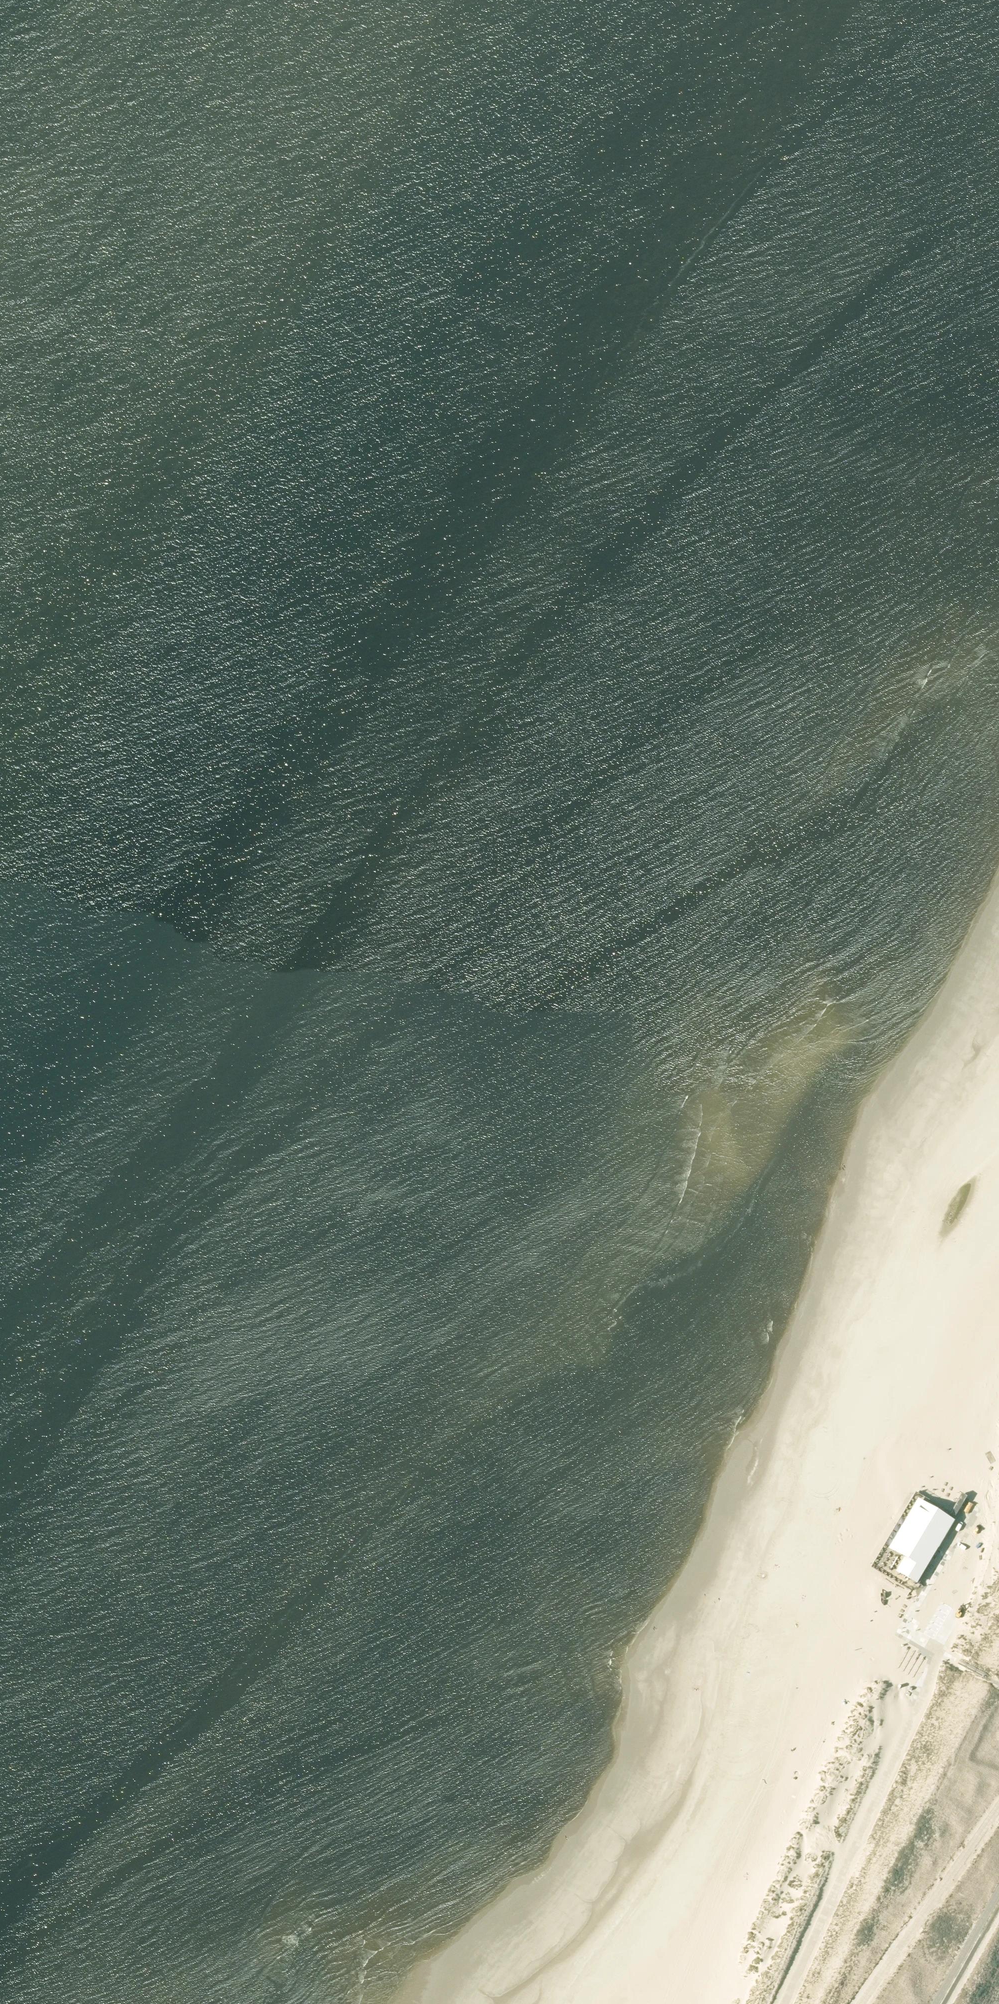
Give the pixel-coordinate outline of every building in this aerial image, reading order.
[(916,1499),(888,1548),(903,1556),(894,1572),(920,1587),(957,1521),(916,1499)]
